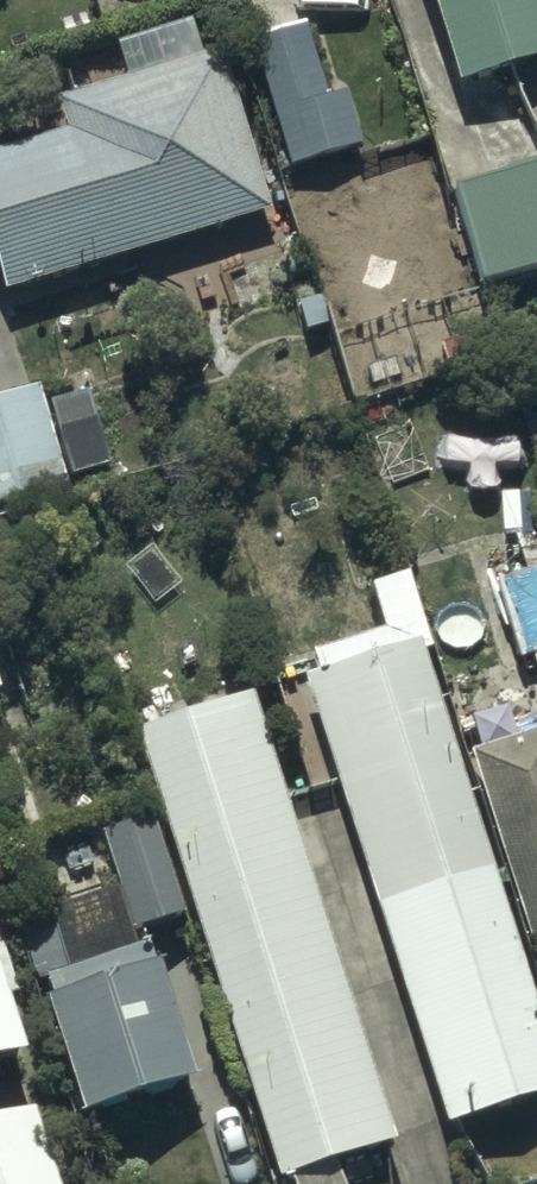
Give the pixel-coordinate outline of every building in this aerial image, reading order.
[(452,88),(536,62),(536,0),(425,0),(452,88)] [(304,27),(250,44),(290,170),(362,147),(345,94),(327,100),(304,27)] [(51,102),(61,136),(0,155),(0,287),(2,294),(265,215),(215,52),(51,102)] [(445,189),(476,290),(536,271),(536,160),(445,189)] [(58,452),(89,443),(73,386),(41,395),(40,390),(0,402),(0,502),(67,483),(58,452)] [(517,559),(521,574),(492,583),(517,668),(530,664),(536,690),(536,553),(517,559)] [(417,647),(426,644),(405,576),(368,588),(382,634),(312,657),(318,676),(299,682),(441,1128),(536,1098),(536,1022),(417,647)] [(249,696),(132,733),(274,1182),(391,1145),(249,696)] [(466,760),(536,981),(536,737),(466,760)] [(130,886),(8,924),(28,989),(40,986),(45,1000),(37,1003),(73,1121),(192,1084),(130,886)] [(13,995),(0,952),(0,999),(13,995)] [(14,1061),(0,1015),(0,1066),(14,1061)] [(0,1119),(0,1183),(59,1183),(35,1108),(0,1119)]
